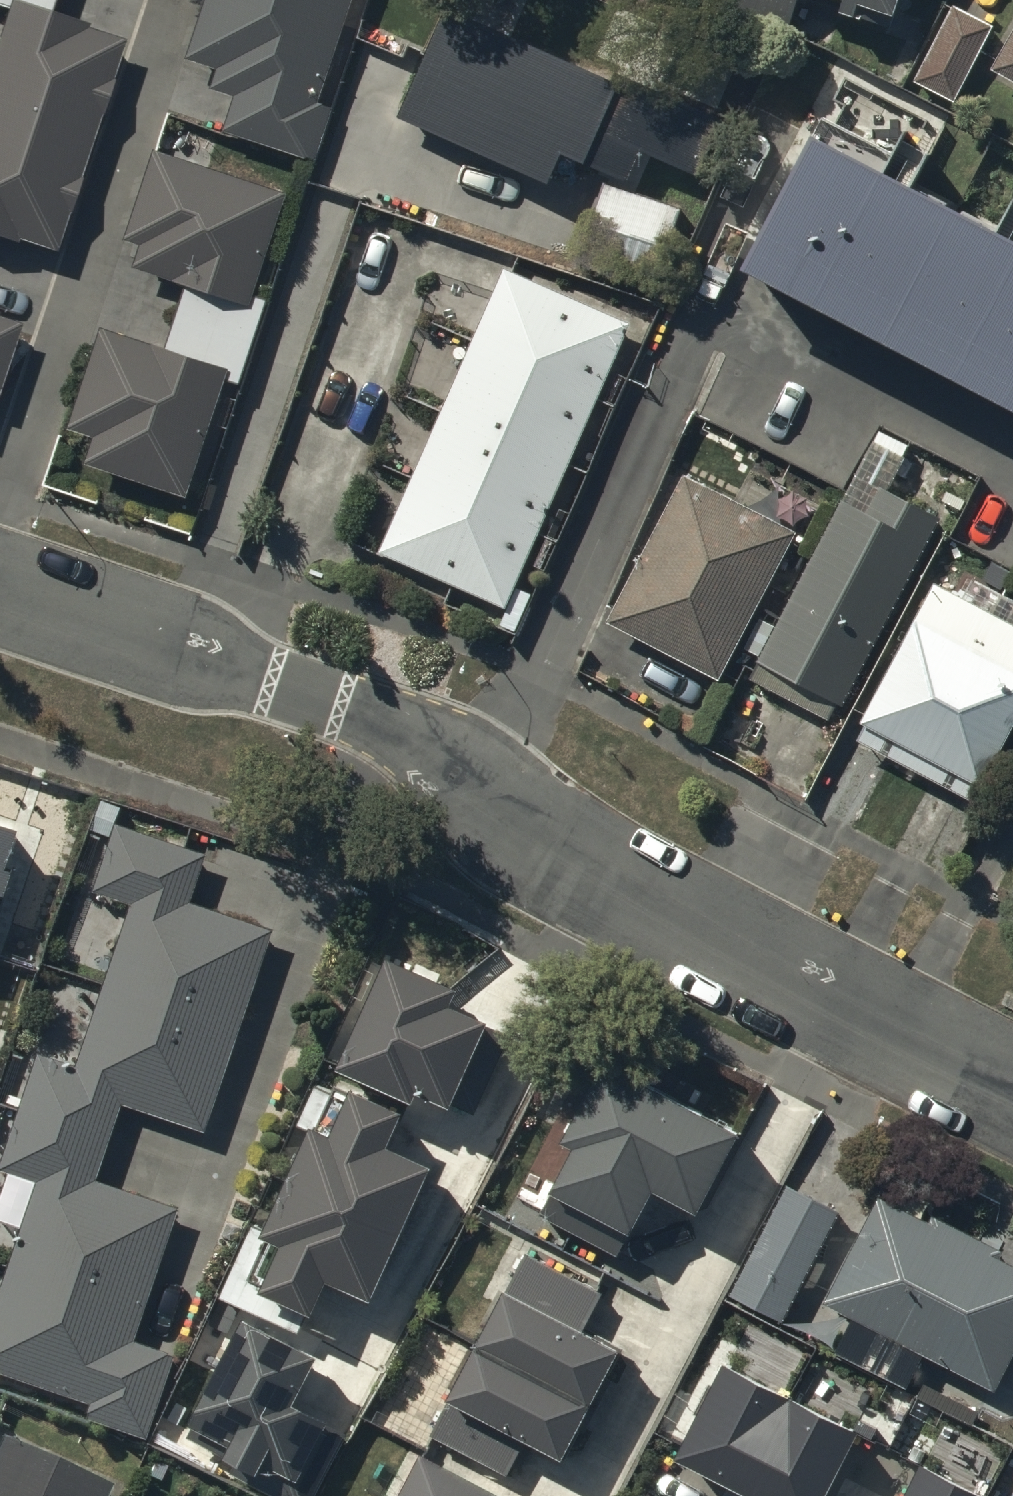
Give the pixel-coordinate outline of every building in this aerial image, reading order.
[(50,18),(56,0),(0,0),(0,2),(18,8),(50,18)] [(198,52),(222,60),(216,80),(242,89),(230,126),(311,153),(326,109),(315,105),(349,0),(215,0),(198,52)] [(790,25),(798,0),(714,0),(790,25)] [(850,0),(846,11),(890,25),(898,0),(850,0)] [(0,63),(0,112),(88,140),(120,41),(50,18),(18,8),(0,63)] [(988,27),(956,10),(920,79),(952,96),(988,27)] [(614,87),(459,16),(440,56),(413,115),(551,178),(566,144),(623,170),(637,140),(695,167),(719,114),(622,70),(614,87)] [(1001,66),(1012,73),(1012,44),(1001,66)] [(0,112),(0,226),(55,243),(88,140),(0,112)] [(832,128),(757,269),(1012,405),(1012,252),(953,221),(882,183),(894,161),(832,128)] [(285,194),(161,152),(133,233),(152,240),(144,261),(194,278),(249,297),(285,194)] [(677,216),(608,190),(583,257),(652,283),(677,216)] [(627,325),(512,274),(503,294),(481,344),(596,395),(627,325)] [(249,297),(194,278),(169,351),(228,372),(236,375),(262,302),(249,297)] [(16,328),(0,323),(0,373),(16,328)] [(228,372),(169,351),(110,331),(76,427),(108,438),(100,460),(186,490),(228,372)] [(596,395),(481,344),(449,414),(564,466),(596,395)] [(564,466),(449,414),(420,479),(536,529),(564,466)] [(502,606),(536,529),(420,479),(387,555),(454,585),(502,606)] [(793,540),(690,486),(617,624),(720,678),(793,540)] [(934,524),(884,497),(872,520),(848,507),(755,678),(829,718),(934,524)] [(916,771),(1006,602),(978,587),(969,604),(941,589),(860,742),(916,771)] [(1006,602),(916,771),(971,800),(1012,721),(1012,606),(1006,602)] [(113,984),(237,1028),(270,935),(188,906),(206,857),(186,850),(120,827),(98,889),(141,904),(113,984)] [(0,830),(0,888),(18,836),(0,830)] [(393,965),(347,1068),(413,1098),(419,1086),(477,1112),(510,1038),(449,1011),(457,993),(448,989),(393,965)] [(45,1058),(26,1113),(102,1140),(120,1090),(204,1120),(237,1028),(113,984),(82,1072),(45,1058)] [(740,1140),(609,1069),(569,1143),(584,1151),(549,1214),(621,1252),(656,1187),(702,1211),(740,1140)] [(318,1139),(296,1188),(400,1235),(429,1173),(382,1152),(397,1120),(357,1102),(337,1147),(318,1139)] [(102,1140),(26,1113),(7,1167),(48,1182),(17,1271),(139,1314),(174,1214),(87,1184),(102,1140)] [(400,1235),(296,1188),(273,1237),(259,1230),(229,1297),(301,1329),(327,1272),(374,1293),(400,1235)] [(838,1218),(793,1194),(738,1296),(784,1320),(838,1218)] [(886,1203),(835,1303),(999,1387),(1012,1359),(1012,1268),(886,1203)] [(599,1299),(531,1263),(485,1350),(595,1409),(624,1358),(580,1335),(599,1299)] [(17,1271),(0,1318),(0,1366),(100,1401),(95,1416),(146,1434),(173,1359),(129,1343),(139,1314),(17,1271)] [(251,1331),(197,1437),(249,1463),(242,1475),(283,1495),(310,1495),(341,1434),(294,1410),(317,1364),(251,1331)] [(595,1409),(485,1350),(437,1439),(511,1478),(532,1440),(568,1460),(595,1409)] [(676,1462),(744,1495),(821,1495),(854,1431),(724,1366),(676,1462)] [(14,1454),(0,1485),(0,1495),(107,1495),(14,1454)] [(907,1495),(983,1495),(922,1466),(907,1495)] [(418,1475),(407,1495),(456,1495),(418,1475)]
